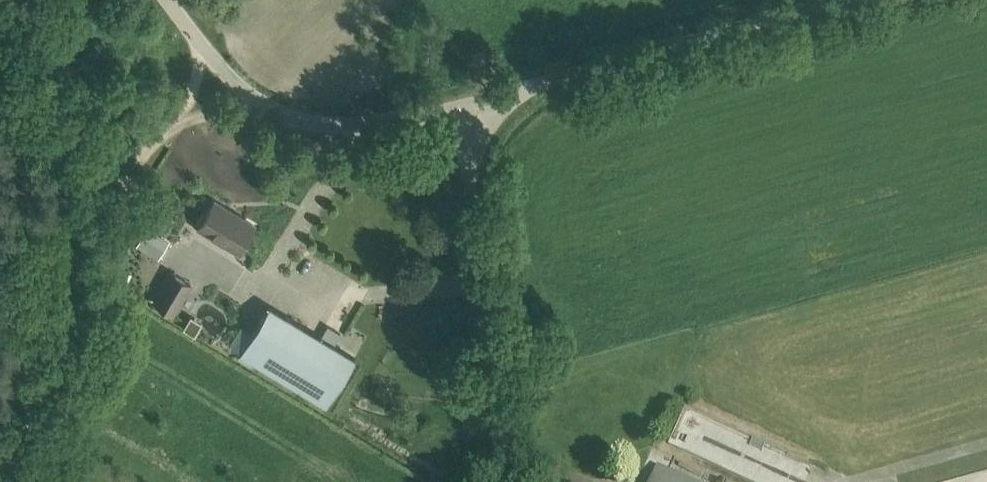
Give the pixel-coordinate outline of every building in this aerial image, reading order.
[(485,50),(471,54),(473,64),(487,60),(485,50)] [(198,226),(238,250),(254,224),(214,200),(198,226)] [(137,244),(152,253),(163,235),(148,226),(137,244)] [(174,312),(191,283),(171,271),(153,300),(174,312)] [(321,336),(269,305),(240,353),(325,405),(355,357),(334,344),(340,333),(328,326),(321,336)] [(380,382),(374,391),(387,399),(393,390),(380,382)] [(658,466),(651,481),(693,481),(658,466)]
